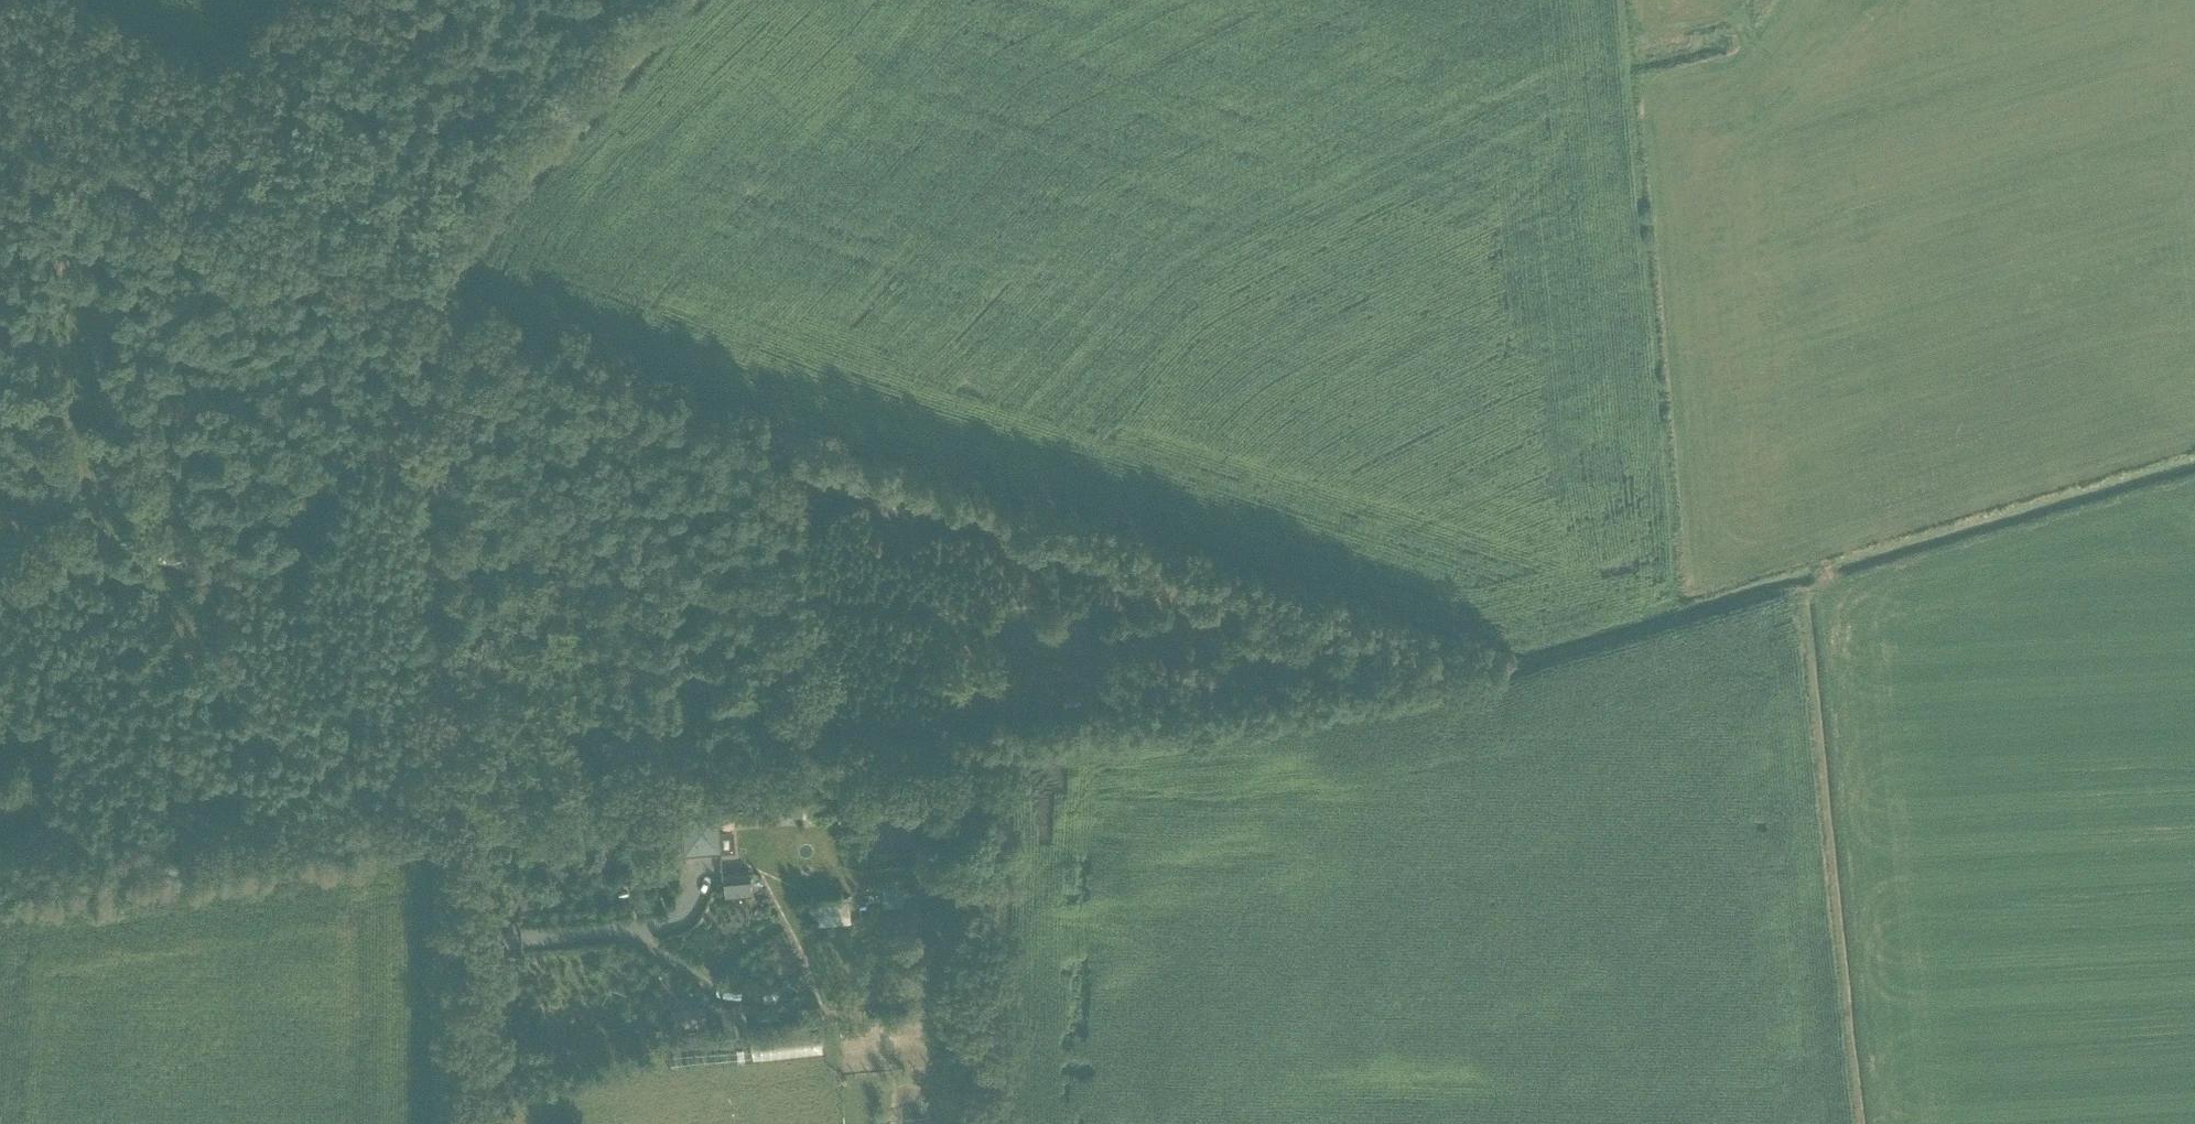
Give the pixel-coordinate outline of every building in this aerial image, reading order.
[(684,814),(687,850),(710,848),(707,812),(684,814)] [(776,895),(775,879),(749,881),(750,896),(776,895)] [(705,1005),(672,1009),(674,1027),(707,1023),(705,1005)] [(819,1005),(803,1006),(804,1020),(820,1019),(819,1005)]
